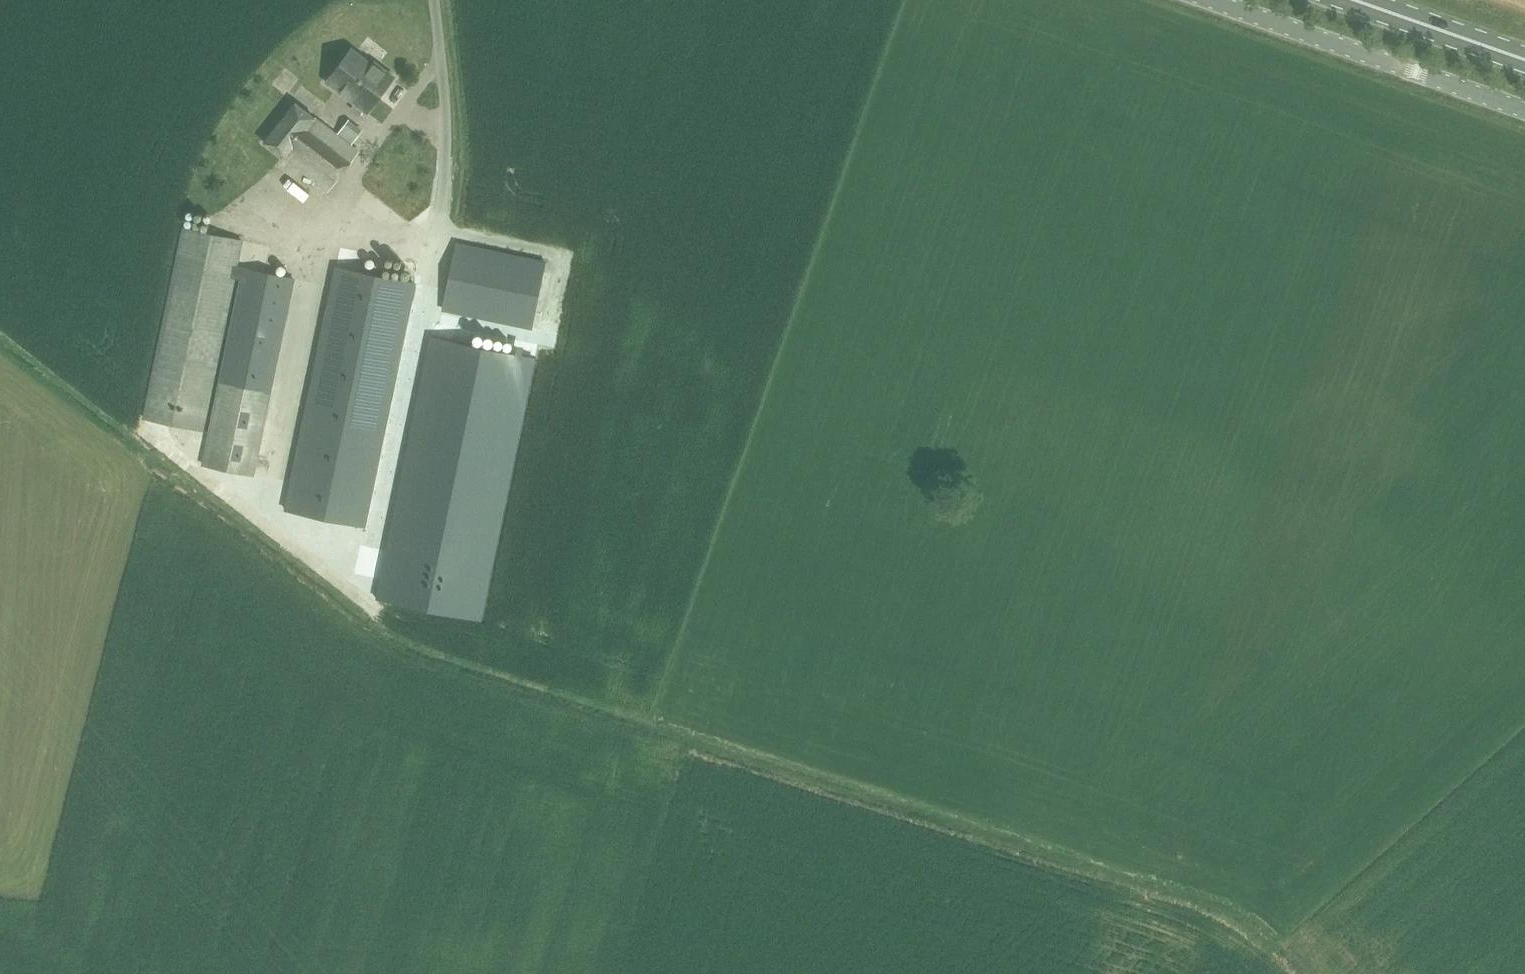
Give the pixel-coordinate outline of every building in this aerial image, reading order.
[(367,112),(394,76),(379,65),(377,68),(352,50),(328,82),(367,112)] [(266,142),(285,157),(329,191),(360,151),(296,102),(266,142)] [(243,240),(184,228),(145,418),(204,430),(235,277),(237,266),(243,240)] [(444,308),(534,326),(547,260),(457,242),(444,308)] [(272,392),(290,304),(295,279),(244,268),(237,266),(235,277),(242,278),(221,382),(204,464),(256,475),(272,392)] [(365,526),(415,283),(337,267),(287,510),(365,526)] [(481,619),(483,620),(537,358),(535,358),(431,336),(377,598),(481,619)]
